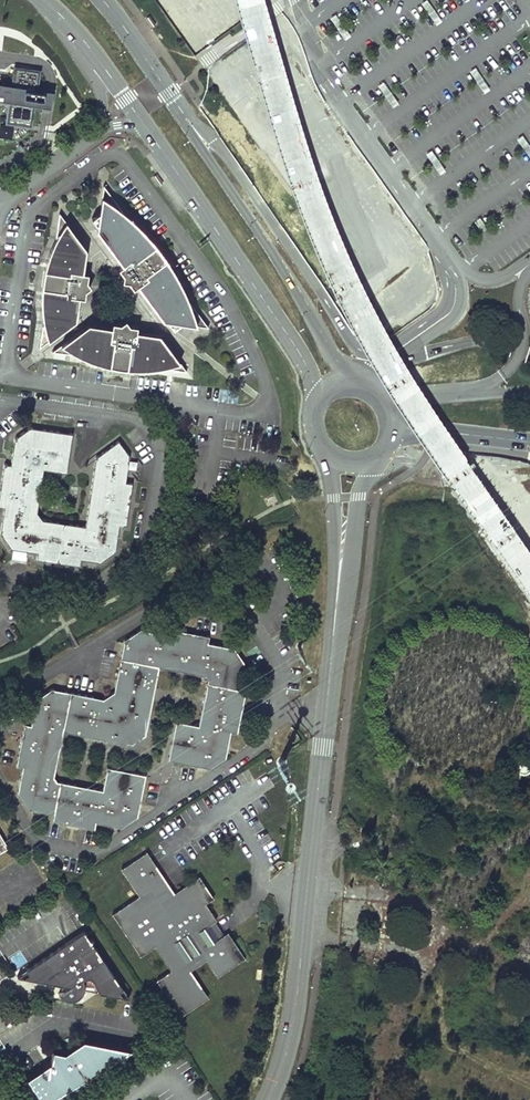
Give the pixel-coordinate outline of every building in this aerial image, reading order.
[(16,71),(14,88),(0,86),(0,103),(12,105),(9,125),(31,128),(35,101),(45,102),(46,93),(37,92),(39,74),(16,71)] [(208,327),(187,298),(163,265),(166,258),(157,246),(153,248),(149,247),(124,212),(104,185),(100,212),(92,218),(98,226),(97,229),(122,264),(118,267),(124,275),(123,281),(129,282),(134,289),(138,286),(164,321),(167,321),(173,329),(183,323),(208,327)] [(44,320),(40,347),(76,320),(80,297),(85,298),(86,289),(91,286),(87,281),(89,273),(83,271),(87,248),(59,212),(55,238),(51,251),(49,260),(47,270),(45,270),(42,287),(44,288),(43,295),(43,306),(44,320)] [(130,217),(124,212),(149,247),(153,248),(157,246),(142,229),(136,223),(130,217)] [(171,266),(166,258),(163,265),(187,298),(183,289),(177,277),(171,266)] [(89,323),(51,351),(72,354),(79,355),(109,359),(111,364),(111,366),(127,368),(127,366),(133,362),(162,367),(187,371),(160,334),(138,330),(138,325),(129,324),(126,319),(121,323),(113,321),(112,327),(89,323)] [(101,364),(111,366),(111,364),(109,359),(79,355),(86,358),(93,361),(101,364)] [(60,471),(68,465),(72,434),(31,426),(14,438),(11,464),(5,463),(0,493),(0,506),(4,507),(0,532),(12,548),(38,552),(37,559),(80,565),(81,558),(101,561),(116,549),(119,524),(126,525),(133,482),(126,481),(130,456),(118,440),(96,457),(85,526),(44,519),(37,511),(43,469),(60,471)] [(137,819),(145,778),(138,777),(106,771),(101,793),(81,789),(56,785),(53,781),(62,731),(118,742),(148,721),(159,666),(205,675),(208,679),(198,725),(176,720),(169,752),(174,760),(210,767),(226,757),(231,731),(238,732),(246,690),(239,689),(245,663),(234,647),(209,642),(210,636),(167,627),(166,634),(140,628),(124,639),(114,690),(103,698),(73,692),(51,687),(36,698),(30,725),(24,723),(15,766),(22,767),(20,774),(16,789),(16,796),(26,812),(53,817),(52,823),(65,826),(73,828),(94,832),(95,825),(120,829),(137,819)] [(145,735),(148,721),(118,742),(132,745),(145,735)] [(208,923),(214,920),(215,919),(204,902),(213,897),(199,876),(174,892),(147,851),(121,868),(139,895),(112,913),(140,955),(154,945),(171,970),(156,979),(180,1014),(207,996),(189,969),(205,959),(216,975),(244,957),(228,931),(223,934),(218,938),(208,923)] [(223,934),(214,920),(208,923),(218,938),(223,934)] [(91,950),(95,948),(83,931),(66,942),(68,945),(47,960),(22,976),(43,981),(69,986),(58,992),(59,994),(63,997),(66,998),(70,998),(75,997),(78,995),(81,993),(83,988),(122,997),(91,950)] [(68,945),(66,942),(16,975),(22,976),(47,960),(68,945)] [(128,998),(95,948),(91,950),(122,997),(128,998)] [(43,1066),(26,1076),(42,1099),(53,1099),(81,1081),(130,1048),(83,1038),(65,1051),(53,1049),(50,1061),(48,1074),(43,1066)]
